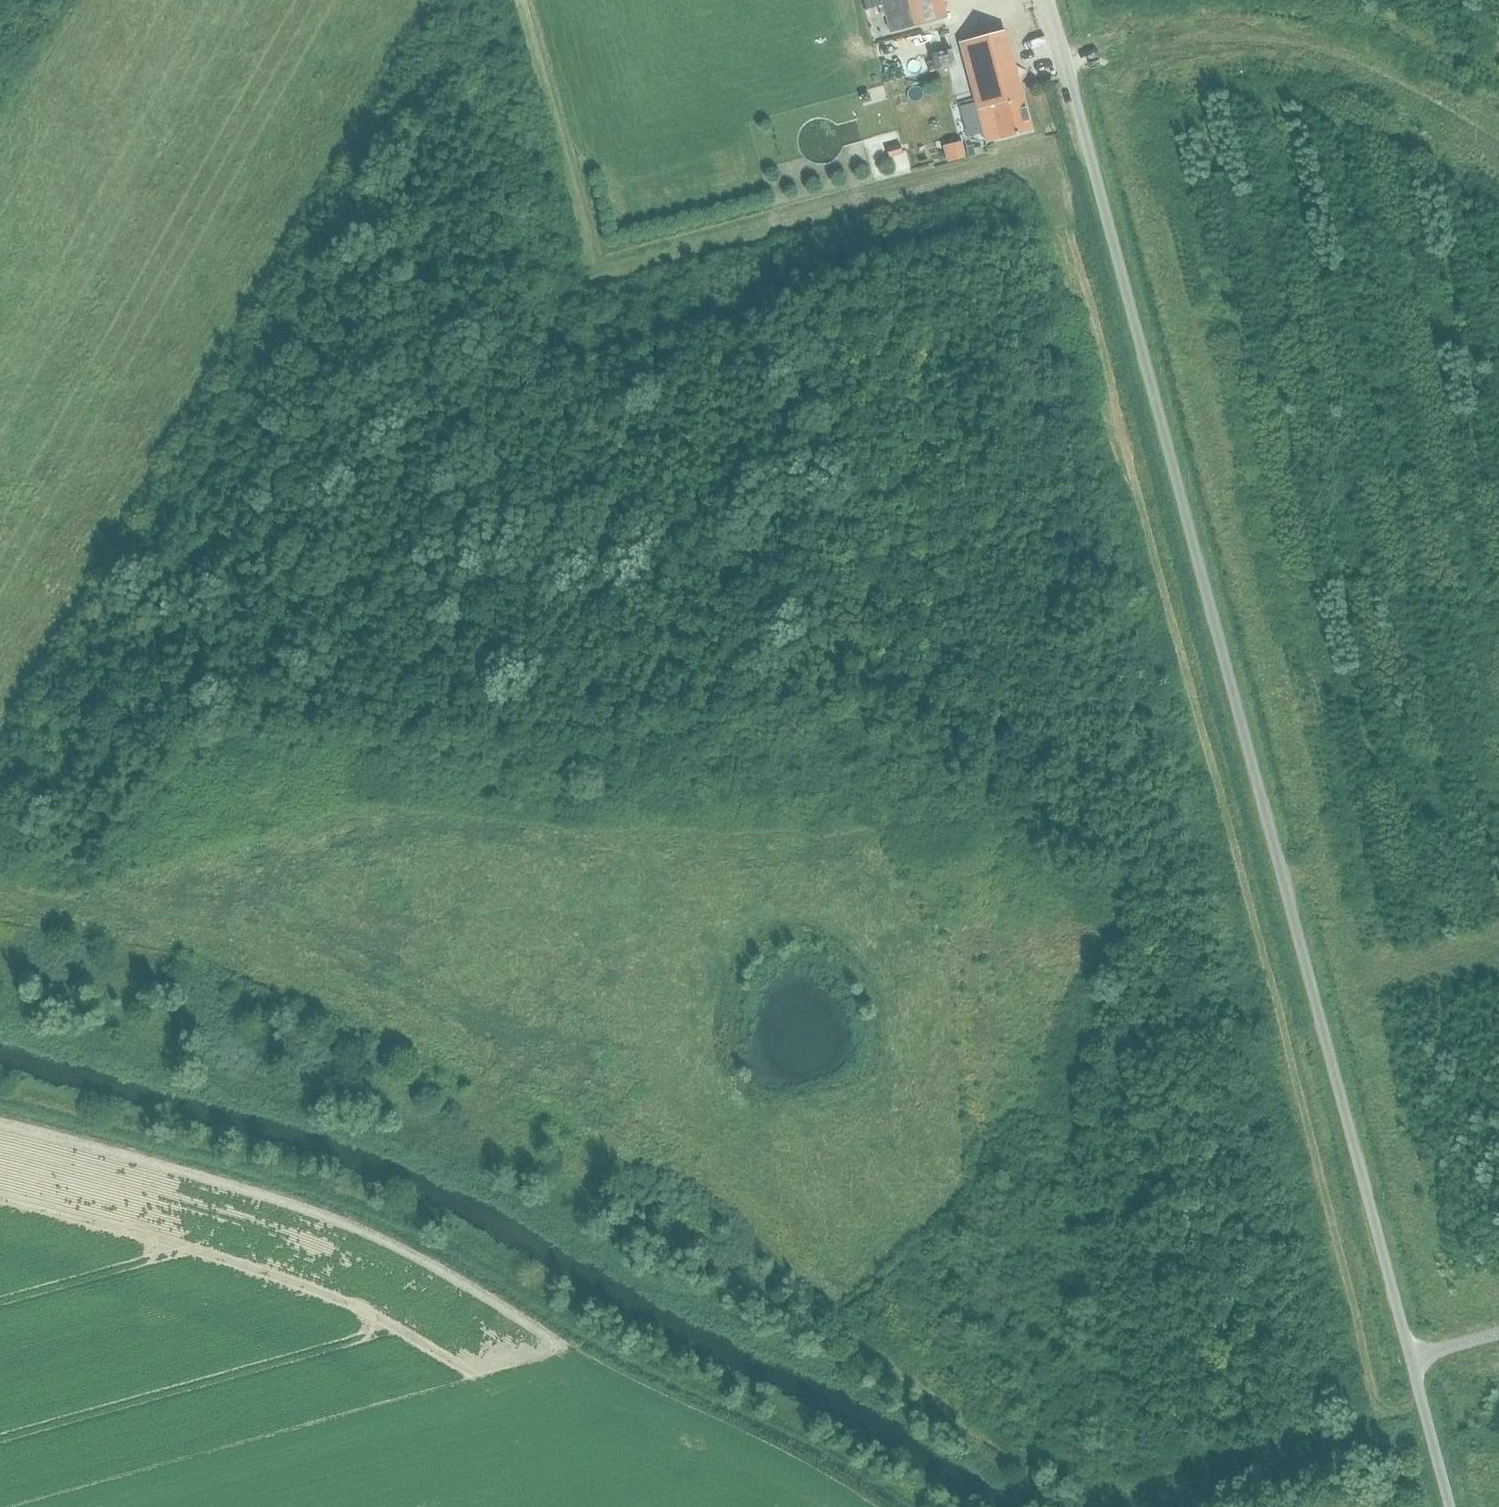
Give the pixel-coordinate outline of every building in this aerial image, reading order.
[(865,8),(883,3),(882,0),(863,0),(865,8)] [(944,17),(939,0),(882,0),(883,3),(891,31),(944,17)] [(960,43),(980,118),(986,142),(1031,130),(1004,31),(960,43)] [(890,157),(902,153),(900,144),(888,148),(890,157)]
